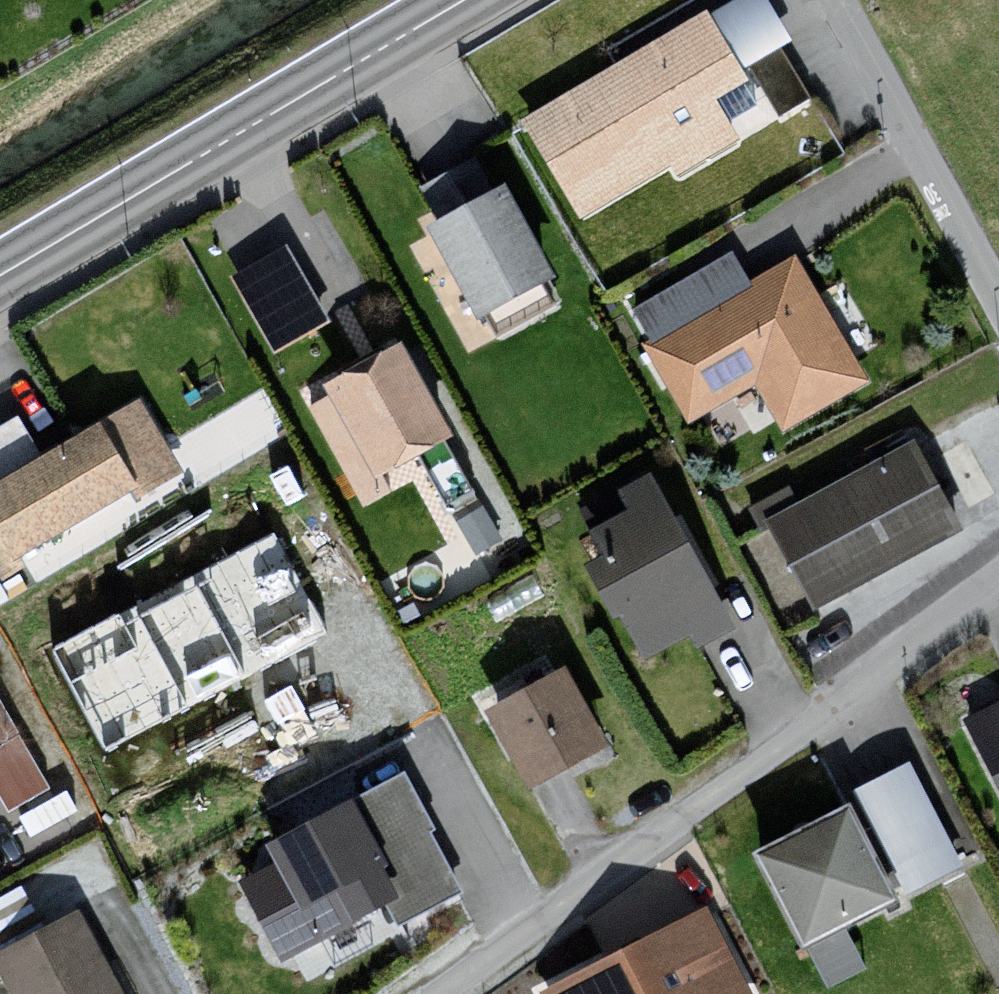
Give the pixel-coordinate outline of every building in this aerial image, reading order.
[(761,125),(698,19),(513,128),(576,234),(761,125)] [(420,175),(433,209),(500,184),(487,150),(420,175)] [(493,194),(417,234),(466,326),(542,285),(493,194)] [(288,235),(233,268),(278,343),(333,311),(288,235)] [(861,386),(786,261),(633,352),(682,433),(749,393),(776,437),(861,386)] [(388,346),(314,384),(366,482),(440,444),(388,346)] [(0,475),(0,568),(171,473),(132,402),(0,475)] [(43,446),(22,409),(0,421),(0,469),(43,446)] [(902,445),(756,524),(806,616),(952,536),(902,445)] [(644,469),(599,493),(611,515),(571,537),(586,564),(575,569),(604,623),(612,618),(637,664),(723,617),(644,469)] [(276,537),(59,654),(111,750),(328,632),(276,537)] [(558,670),(481,713),(517,792),(596,752),(558,670)] [(954,721),(998,806),(998,698),(954,721)] [(855,778),(906,887),(965,859),(915,751),(855,778)] [(346,804),(255,850),(261,868),(229,882),(273,964),(387,900),(346,804)] [(837,808),(740,856),(790,956),(887,908),(837,808)] [(534,988),(537,993),(739,993),(697,909),(534,988)] [(0,954),(0,993),(112,993),(74,915),(0,954)]
